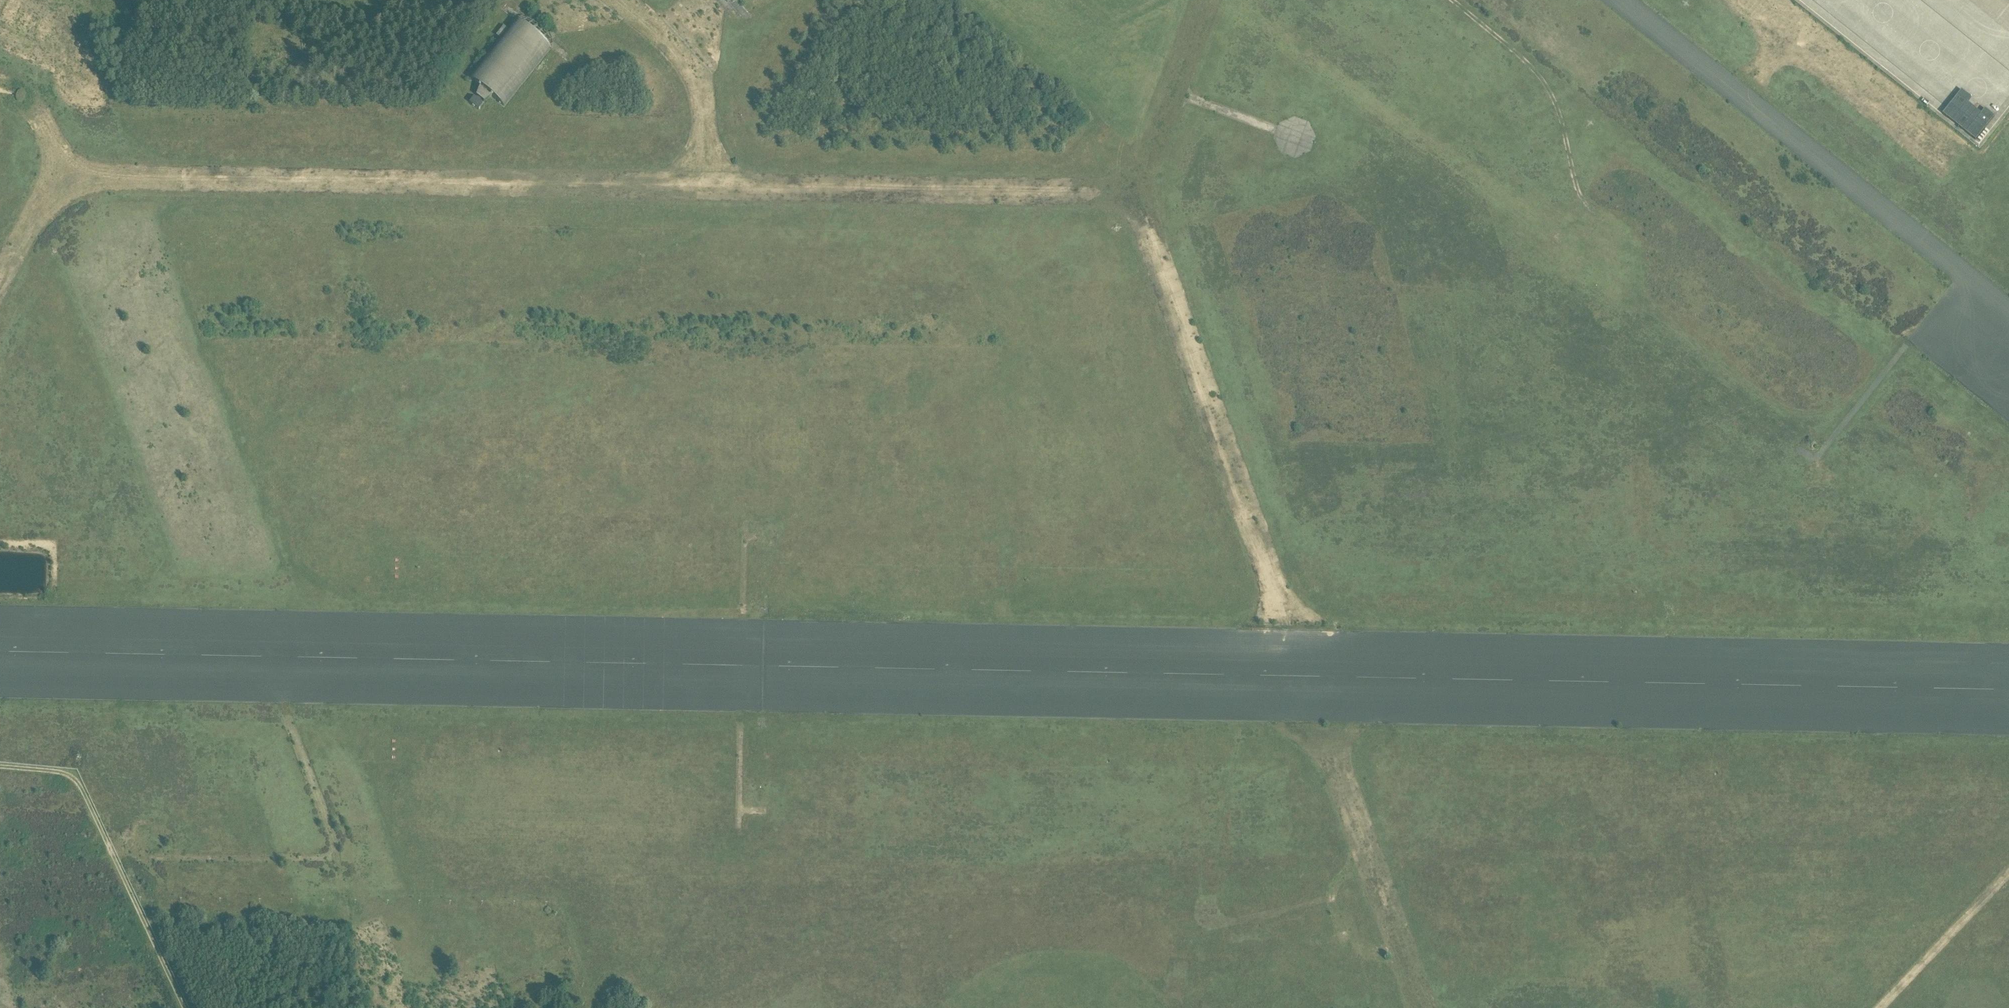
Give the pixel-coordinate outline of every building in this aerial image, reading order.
[(496,36),(499,39),(467,77),(479,86),(478,87),(479,88),(476,96),(484,102),(491,97),(492,98),(493,97),(504,106),(551,48),(516,18),(507,29),(504,26),(496,36)] [(1971,98),(1961,91),(1948,107),(1947,109),(1946,109),(1944,112),(1942,114),(1974,139),(1976,140),(1994,117),(1993,116),(1985,109),(1981,114),(1967,103),(1971,98)] [(473,98),(469,103),(478,110),(482,105),(480,99),(473,98)]
